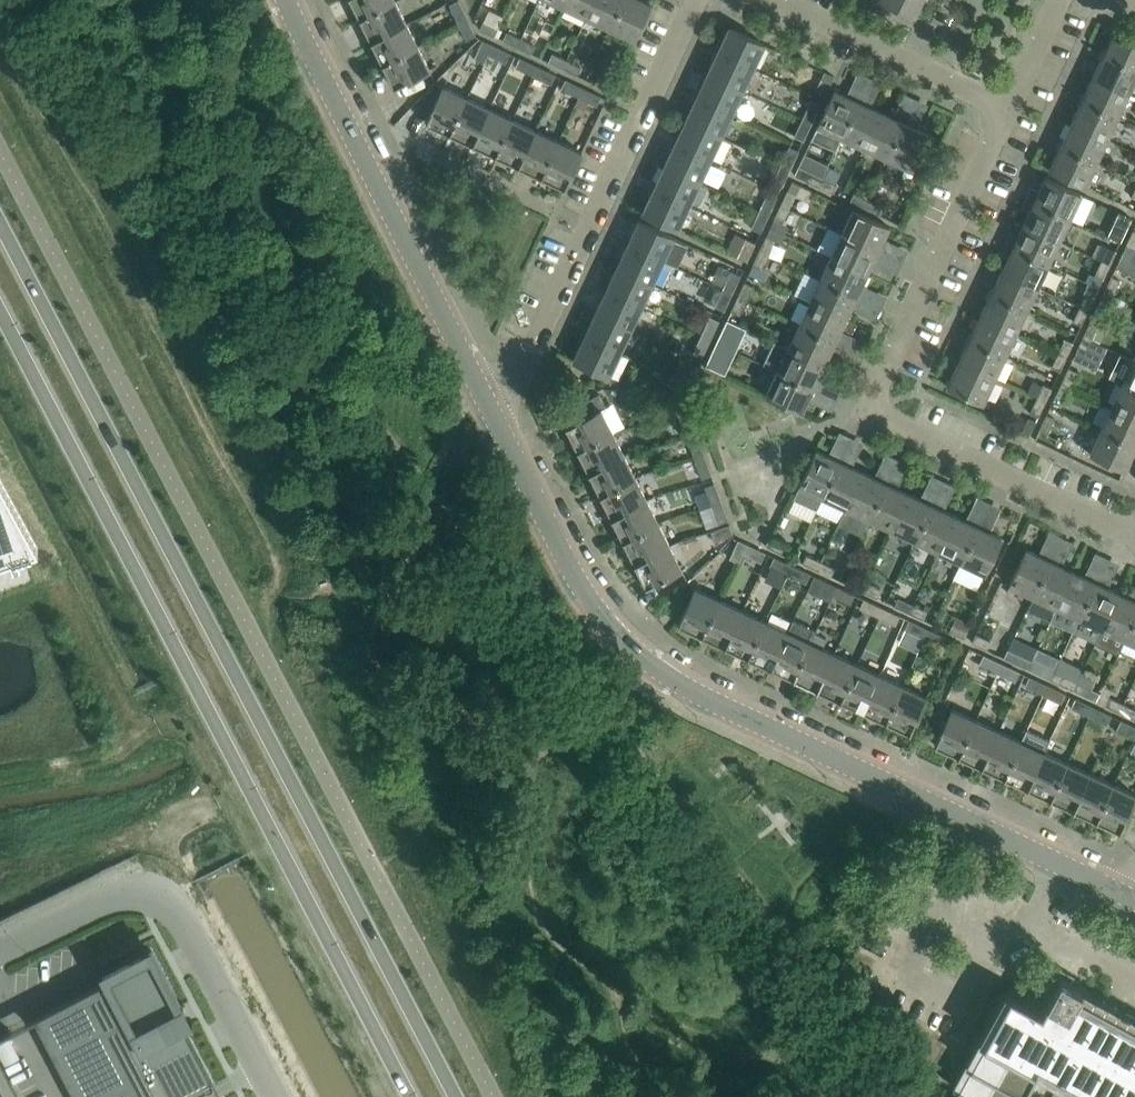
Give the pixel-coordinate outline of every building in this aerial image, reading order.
[(395,0),(350,0),(359,18),(395,0)] [(406,23),(395,0),(359,18),(371,41),(406,23)] [(459,0),(455,0),(449,3),(458,22),(467,17),(459,0)] [(595,0),(567,0),(563,7),(586,17),(595,0)] [(622,0),(595,0),(586,17),(609,28),(622,0)] [(650,3),(644,0),(622,0),(609,28),(633,39),(650,3)] [(915,16),(922,0),(882,0),(915,16)] [(475,34),(467,17),(458,22),(466,39),(475,34)] [(483,20),(480,28),(494,35),(498,27),(483,20)] [(382,64),(418,46),(406,23),(371,41),(382,64)] [(754,67),(765,43),(728,26),(717,50),(754,67)] [(1114,29),(1103,53),(1134,68),(1134,39),(1114,29)] [(516,46),(520,38),(506,31),(503,39),(516,46)] [(535,45),(520,38),(516,46),(531,53),(535,45)] [(487,53),(491,44),(482,39),(474,57),(483,61),(487,53)] [(509,52),(491,44),(487,53),(505,61),(509,52)] [(429,69),(418,46),(382,64),(394,87),(429,69)] [(743,90),(754,67),(717,50),(707,73),(743,90)] [(562,67),(566,59),(552,53),(548,61),(562,67)] [(1134,78),(1134,68),(1103,53),(1092,76),(1128,93),(1134,78)] [(533,74),(537,65),(519,57),(515,66),(533,74)] [(581,67),(566,59),(562,67),(577,75),(581,67)] [(551,83),(555,74),(537,65),(533,74),(551,83)] [(825,94),(834,76),(825,72),(816,90),(825,94)] [(732,114),(743,90),(707,73),(696,96),(732,114)] [(609,90),(613,82),(599,75),(595,83),(609,90)] [(1118,116),(1128,93),(1092,76),(1081,99),(1118,116)] [(583,87),(565,79),(561,88),(579,96),(583,87)] [(449,134),(466,98),(442,86),(425,123),(449,134)] [(596,105),(600,96),(583,87),(579,96),(596,105)] [(840,137),(855,108),(858,101),(834,90),(811,140),(833,150),(840,137)] [(721,137),(732,114),(696,96),(685,120),(721,137)] [(472,145),(488,108),(466,98),(449,134),(472,145)] [(1107,139),(1118,116),(1081,99),(1071,121),(1107,139)] [(812,123),(820,105),(811,101),(803,119),(812,123)] [(864,148),(880,111),(858,101),(855,108),(840,137),(864,148)] [(494,155),(512,119),(488,108),(472,145),(494,155)] [(887,158),(904,122),(880,111),(864,148),(887,158)] [(518,166),(535,130),(512,119),(494,155),(518,166)] [(803,141),(812,123),(803,119),(794,137),(803,141)] [(710,160),(721,137),(685,120),(674,143),(710,160)] [(1096,161),(1107,139),(1071,121),(1060,145),(1096,161)] [(928,134),(904,122),(887,158),(911,170),(928,134)] [(541,177),(558,141),(535,130),(518,166),(541,177)] [(565,188),(581,152),(558,141),(541,177),(565,188)] [(700,183),(710,160),(674,143),(663,166),(700,183)] [(1085,186),(1096,161),(1060,145),(1049,169),(1085,186)] [(790,169),(799,151),(790,147),(781,165),(790,169)] [(782,187),(790,169),(781,165),(773,183),(782,187)] [(689,206),(700,183),(663,166),(653,188),(689,206)] [(818,186),(822,178),(798,167),(794,175),(804,180),(818,186)] [(1070,218),(1081,194),(1045,177),(1034,201),(1070,218)] [(837,185),(822,178),(818,186),(833,193),(837,185)] [(678,230),(689,206),(653,188),(641,213),(678,230)] [(795,195),(787,191),(780,206),(788,209),(795,195)] [(769,215),(777,197),(768,193),(760,211),(769,215)] [(854,193),(850,202),(865,208),(869,200),(854,193)] [(881,206),(869,200),(865,208),(878,214),(881,206)] [(1059,241),(1070,218),(1034,201),(1023,223),(1059,241)] [(782,224),(788,209),(780,206),(773,220),(782,224)] [(878,250),(889,227),(852,209),(841,233),(878,250)] [(761,233),(769,215),(760,211),(751,229),(761,233)] [(1118,212),(1107,235),(1120,242),(1125,232),(1131,218),(1123,214),(1118,212)] [(663,261),(674,238),(638,221),(627,244),(663,261)] [(1009,232),(1004,242),(1012,246),(1048,263),(1059,241),(1023,223),(1017,236),(1009,232)] [(1133,230),(1126,245),(1134,249),(1134,247),(1134,231),(1133,230)] [(867,273),(878,250),(841,233),(830,257),(867,273)] [(773,241),(765,237),(759,251),(767,255),(773,241)] [(746,240),(738,258),(747,263),(755,244),(746,240)] [(1004,242),(999,253),(1007,256),(1001,269),(1037,287),(1048,263),(1012,246),(1004,242)] [(653,284),(663,261),(627,244),(616,267),(653,284)] [(1127,263),(1134,249),(1126,245),(1119,259),(1127,263)] [(1109,264),(1116,250),(1108,246),(1101,260),(1109,264)] [(675,271),(685,274),(692,250),(682,247),(675,271)] [(760,269),(767,255),(759,251),(752,266),(760,269)] [(856,296),(867,273),(830,257),(819,279),(856,296)] [(1109,264),(1101,260),(1094,274),(1103,278),(1109,264)] [(642,307),(653,284),(616,267),(605,290),(642,307)] [(1027,309),(1037,287),(1001,269),(991,292),(1027,309)] [(732,294),(741,275),(731,271),(723,289),(732,294)] [(1119,280),(1111,276),(1105,290),(1112,294),(1119,280)] [(845,319),(856,296),(819,279),(809,302),(845,319)] [(752,287),(744,283),(737,297),(745,301),(752,287)] [(1085,295),(1080,306),(1088,310),(1095,296),(1098,288),(1087,283),(1082,294),(1085,295)] [(732,294),(723,289),(714,308),(724,312),(732,294)] [(631,330),(642,307),(605,290),(594,313),(631,330)] [(1106,308),(1112,294),(1105,290),(1098,305),(1106,308)] [(1016,332),(1027,309),(991,292),(980,315),(1016,332)] [(738,315),(745,301),(737,297),(731,311),(738,315)] [(834,342),(845,319),(809,302),(798,325),(834,342)] [(1081,324),(1088,310),(1080,306),(1073,321),(1081,324)] [(620,353),(631,330),(594,313),(584,336),(620,353)] [(1005,356),(1016,332),(980,315),(969,338),(1005,356)] [(711,340),(719,322),(710,318),(701,336),(711,340)] [(1105,329),(1098,326),(1090,322),(1083,336),(1091,340),(1098,344),(1105,329)] [(823,365),(834,342),(798,325),(787,348),(823,365)] [(731,333),(722,329),(716,343),(724,347),(731,333)] [(609,377),(620,353),(584,336),(573,360),(609,377)] [(703,358),(711,340),(701,336),(693,354),(703,358)] [(1084,354),(1091,340),(1083,336),(1076,351),(1084,354)] [(995,378),(1005,356),(969,338),(958,362),(995,378)] [(1067,356),(1073,341),(1065,338),(1058,352),(1067,356)] [(823,365),(787,348),(772,341),(762,364),(776,371),(813,388),(823,365)] [(717,361),(724,347),(716,343),(709,357),(717,361)] [(1060,370),(1067,356),(1058,352),(1052,366),(1060,370)] [(1122,382),(1134,388),(1134,360),(1133,359),(1122,382)] [(983,402),(995,378),(958,362),(947,385),(983,402)] [(690,386),(698,368),(689,364),(680,382),(690,386)] [(1076,371),(1068,368),(1062,382),(1069,386),(1076,371)] [(813,388),(776,371),(765,395),(801,412),(813,388)] [(690,386),(680,382),(671,378),(667,387),(685,395),(690,386)] [(1045,401),(1052,388),(1034,379),(1027,393),(1037,397),(1045,401)] [(1062,401),(1069,386),(1062,382),(1055,397),(1062,401)] [(1112,405),(1134,416),(1134,388),(1122,382),(1112,405)] [(612,432),(601,409),(604,407),(598,394),(569,409),(575,421),(565,426),(577,450),(612,432)] [(1038,417),(1045,401),(1037,397),(1030,413),(1038,417)] [(678,415),(688,411),(685,402),(666,409),(670,418),(678,415)] [(1112,405),(1101,427),(1134,444),(1134,416),(1112,405)] [(695,430),(688,411),(678,415),(685,433),(695,430)] [(1054,419),(1046,415),(1040,429),(1048,433),(1054,419)] [(1101,427),(1089,452),(1126,469),(1134,449),(1134,444),(1101,427)] [(624,455),(612,432),(577,450),(588,473),(624,455)] [(863,459),(869,445),(846,435),(840,449),(863,459)] [(705,456),(698,438),(688,441),(695,460),(705,456)] [(822,497),(839,461),(816,450),(793,498),(816,509),(822,497)] [(635,477),(624,455),(588,473),(599,495),(635,477)] [(712,475),(705,456),(695,460),(702,478),(712,475)] [(846,508),(862,472),(839,461),(822,497),(846,508)] [(869,519),(886,483),(862,472),(846,508),(869,519)] [(646,500),(635,477),(599,495),(610,518),(646,500)] [(38,549),(0,479),(0,562),(38,549)] [(721,502),(715,483),(705,487),(712,506),(721,502)] [(892,530),(908,493),(886,483),(869,519),(892,530)] [(941,483),(937,494),(954,499),(957,488),(941,483)] [(915,540),(932,504),(908,493),(892,530),(915,540)] [(658,522),(646,500),(610,518),(622,540),(658,522)] [(998,518),(998,502),(980,501),(979,517),(998,518)] [(728,520),(721,502),(712,506),(718,524),(728,520)] [(938,551),(955,515),(932,504),(915,540),(938,551)] [(961,562),(978,526),(955,515),(938,551),(961,562)] [(670,546),(658,522),(622,540),(633,563),(670,546)] [(733,534),(730,524),(711,531),(714,541),(733,534)] [(1001,537),(978,526),(961,562),(984,573),(1001,537)] [(743,553),(748,543),(738,539),(730,557),(739,562),(743,553)] [(789,546),(775,539),(771,547),(785,554),(789,546)] [(761,561),(765,552),(748,543),(743,553),(761,561)] [(681,568),(670,546),(633,563),(645,586),(681,568)] [(1032,596),(1050,560),(1026,549),(1009,585),(1032,596)] [(818,570),(821,562),(807,555),(803,563),(818,570)] [(788,574),(793,565),(775,556),(770,566),(788,574)] [(1073,570),(1050,560),(1032,596),(1056,607),(1073,570)] [(836,568),(821,562),(818,570),(832,576),(836,568)] [(811,573),(793,565),(788,574),(806,583),(811,573)] [(1056,607),(1049,620),(1073,631),(1096,581),(1073,570),(1056,607)] [(833,596),(838,586),(814,575),(807,590),(831,601),(833,596)] [(864,591),(868,583),(853,576),(849,584),(864,591)] [(1096,581),(1073,631),(1095,643),(1119,592),(1096,581)] [(882,590),(868,583),(864,591),(878,598),(882,590)] [(856,595),(838,586),(833,596),(851,604),(856,595)] [(701,635),(718,599),(694,588),(677,624),(701,635)] [(1119,592),(1095,643),(1118,654),(1125,639),(1134,617),(1134,600),(1119,592)] [(724,646),(741,610),(718,599),(701,635),(724,646)] [(878,617),(883,607),(865,599),(861,608),(878,617)] [(910,613),(914,605),(899,599),(896,606),(910,613)] [(928,612),(914,605),(910,613),(924,620),(928,612)] [(901,616),(883,607),(878,617),(897,625),(901,616)] [(747,657),(764,620),(741,610),(724,646),(747,657)] [(1125,639),(1134,644),(1134,617),(1125,639)] [(793,678),(816,630),(794,619),(788,632),(787,631),(769,667),(793,678)] [(769,667),(787,631),(764,620),(747,657),(769,667)] [(924,639),(928,629),(910,620),(905,630),(924,639)] [(952,624),(949,632),(963,638),(967,631),(952,624)] [(941,647),(946,637),(928,629),(924,639),(941,647)] [(816,689),(833,653),(822,648),(827,638),(816,632),(817,630),(816,630),(793,678),(816,689)] [(989,641),(975,634),(971,642),(985,649),(989,641)] [(1013,636),(1002,657),(1026,668),(1030,661),(1037,647),(1013,636)] [(839,700),(856,663),(833,653),(816,689),(839,700)] [(996,672),(1000,663),(982,654),(978,664),(996,672)] [(1061,657),(1051,680),(1072,690),(1076,682),(1083,668),(1061,657)] [(1044,667),(1030,661),(1026,668),(1040,675),(1044,667)] [(862,710),(879,674),(856,663),(839,700),(862,710)] [(1018,671),(1000,663),(996,672),(1014,681),(1018,671)] [(885,721),(902,685),(879,674),(862,710),(885,721)] [(1042,694),(1047,685),(1029,676),(1024,686),(1042,694)] [(1091,689),(1076,682),(1072,690),(1087,697),(1091,689)] [(926,696),(902,685),(885,721),(909,732),(926,696)] [(1065,693),(1056,689),(1047,685),(1042,694),(1060,703),(1065,693)] [(1118,712),(1122,703),(1108,697),(1104,705),(1118,712)] [(1087,716),(1092,706),(1073,698),(1069,707),(1087,716)] [(1122,703),(1118,712),(1133,719),(1134,713),(1134,710),(1122,703)] [(1110,715),(1101,711),(1092,706),(1087,716),(1106,725),(1110,715)] [(958,755),(975,719),(951,708),(934,744),(958,755)] [(981,766),(998,730),(975,719),(958,755),(981,766)] [(1129,724),(1120,719),(1115,729),(1134,738),(1134,737),(1134,727),(1129,724)] [(1004,777),(1021,740),(998,730),(981,766),(1004,777)] [(1027,787),(1044,751),(1021,740),(1004,777),(1027,787)] [(1050,798),(1066,762),(1044,751),(1027,787),(1050,798)] [(1072,809),(1090,773),(1066,762),(1050,798),(1072,809)] [(1096,820),(1113,783),(1090,773),(1072,809),(1096,820)] [(1134,798),(1134,794),(1113,783),(1096,820),(1119,831),(1134,798)] [(34,1018),(35,1019),(75,1096),(187,1096),(214,1083),(184,1028),(190,1025),(189,1023),(180,1005),(179,1003),(151,949),(102,974),(100,975),(103,981),(34,1018)] [(1107,1002),(1060,976),(1041,1011),(1010,994),(958,1090),(971,1096),(1022,1096),(1033,1075),(1038,1066),(1094,1096),(1134,1096),(1134,1018),(1107,1002)]
